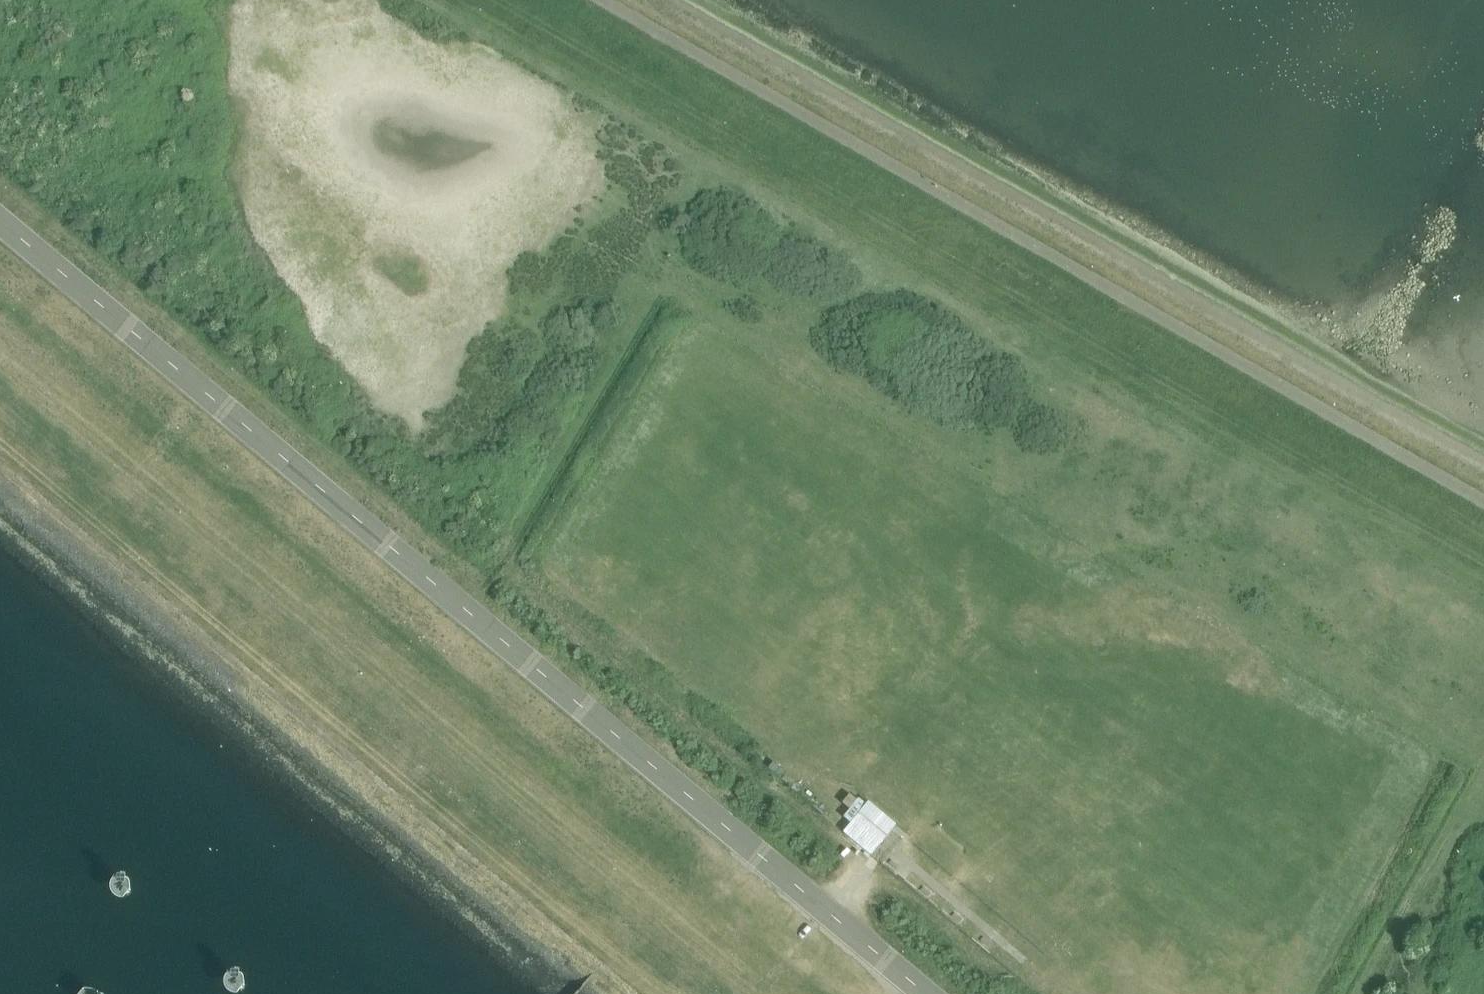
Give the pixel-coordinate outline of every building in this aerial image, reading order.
[(858,814),(842,833),(870,856),(886,837),(858,814)]
